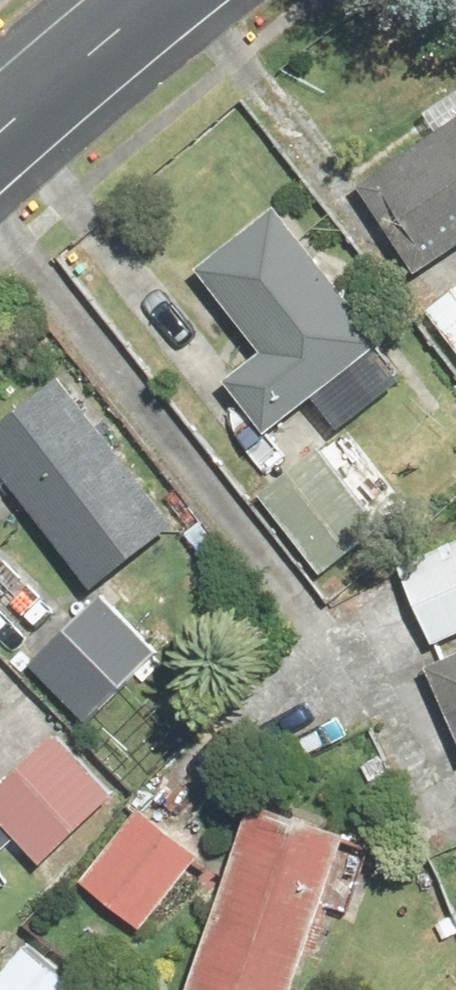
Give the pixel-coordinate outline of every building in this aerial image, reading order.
[(335,185),(402,278),(455,240),(455,100),(335,185)] [(375,336),(264,193),(182,256),(252,348),(214,377),(253,428),(375,336)] [(417,308),(455,354),(455,276),(417,308)] [(0,407),(0,484),(81,588),(172,517),(55,365),(0,407)] [(316,441),(252,487),(315,573),(379,526),(316,441)] [(390,559),(426,644),(455,631),(455,531),(390,559)] [(106,587),(20,666),(132,788),(182,742),(138,693),(173,660),(106,587)] [(417,659),(455,749),(455,643),(417,659)] [(0,776),(0,825),(34,860),(110,786),(51,726),(0,776)] [(175,989),(291,989),(317,908),(350,919),(376,839),(238,794),(175,989)] [(134,809),(71,882),(132,933),(194,860),(134,809)] [(0,970),(0,989),(75,989),(76,989),(23,944),(0,970)]
